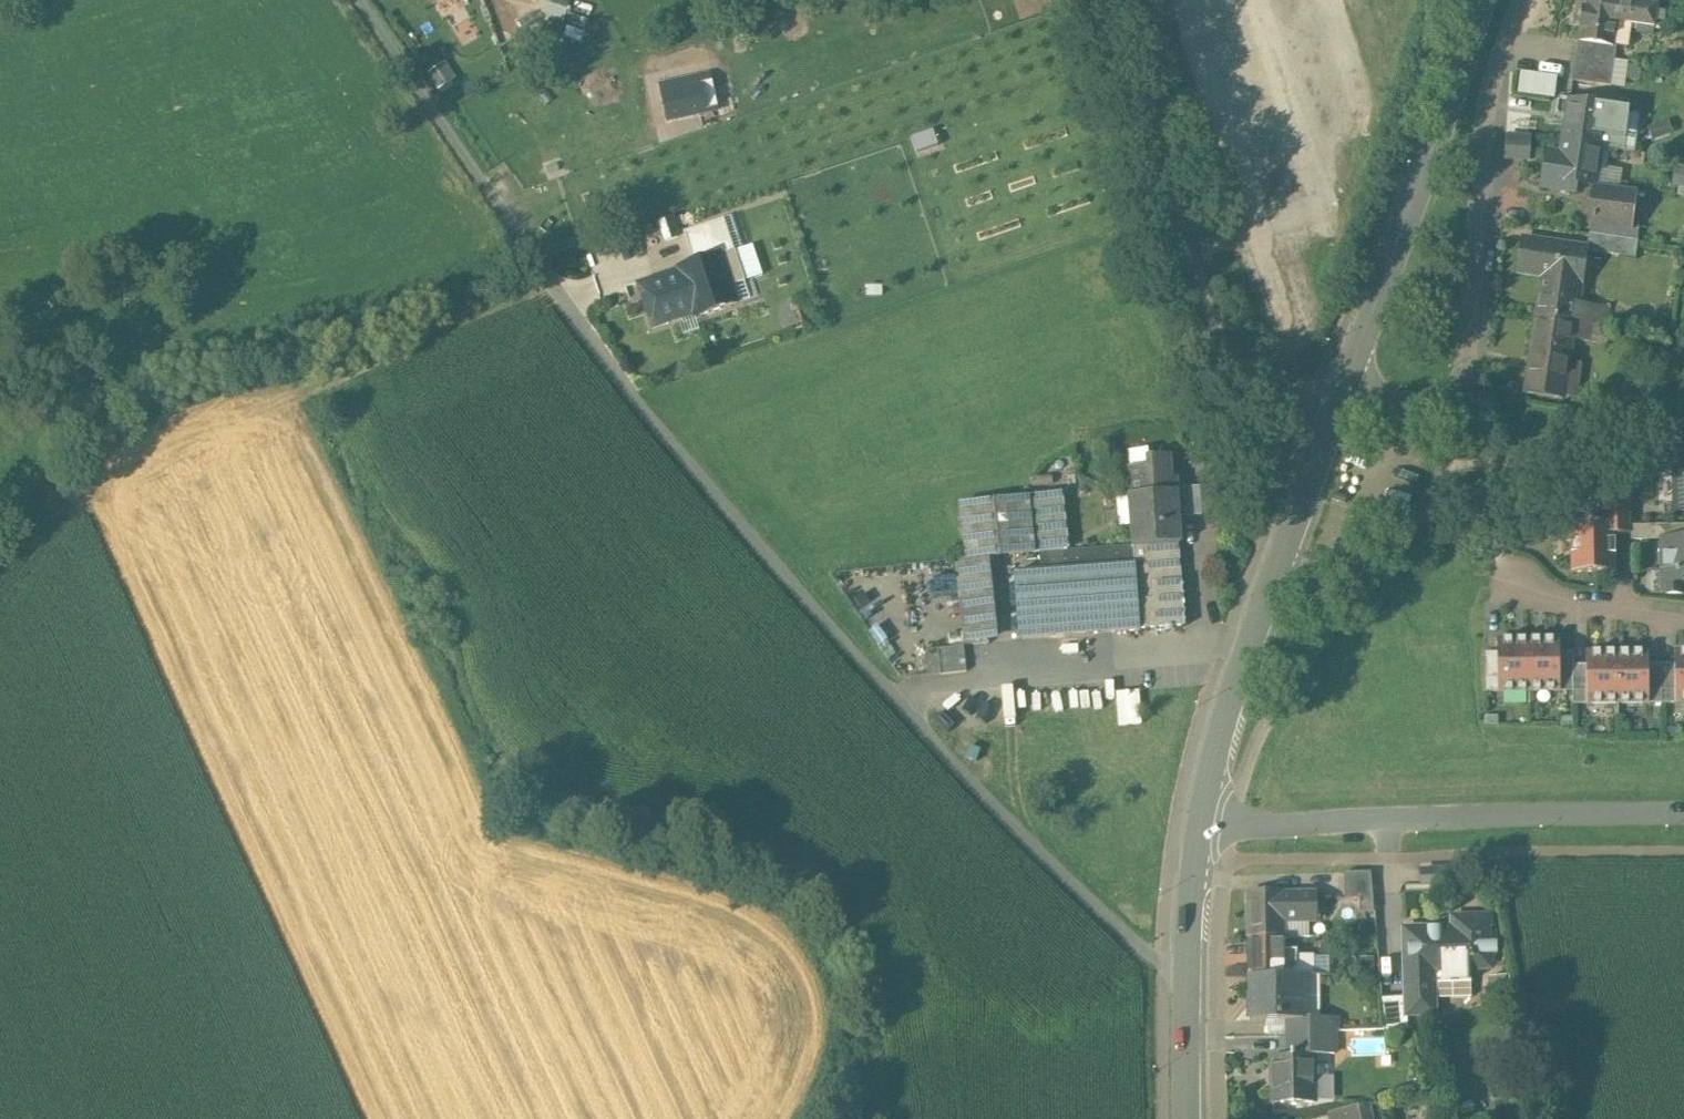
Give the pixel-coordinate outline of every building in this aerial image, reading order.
[(1607,0),(1586,0),(1580,42),(1614,48),(1618,23),(1654,29),(1657,8),(1607,0)] [(1580,42),(1579,42),(1574,81),(1612,87),(1619,48),(1614,48),(1580,42)] [(452,77),(442,63),(429,71),(439,86),(452,77)] [(1555,94),(1556,73),(1518,71),(1516,92),(1555,94)] [(696,78),(660,87),(669,122),(705,113),(696,78)] [(1629,109),(1569,100),(1563,140),(1609,147),(1634,151),(1635,150),(1634,150),(1636,134),(1626,132),(1629,109)] [(932,128),(911,136),(916,150),(937,142),(932,128)] [(1531,137),(1505,136),(1504,159),(1530,160),(1531,137)] [(1609,147),(1563,140),(1561,154),(1548,152),(1542,187),(1576,192),(1577,183),(1596,186),(1599,167),(1606,168),(1608,153),(1609,147)] [(1637,192),(1606,188),(1605,193),(1591,191),(1590,199),(1595,199),(1595,204),(1593,204),(1590,220),(1633,226),(1637,192)] [(724,219),(684,233),(694,264),(720,255),(721,257),(735,252),(724,219)] [(672,220),(659,224),(662,233),(675,229),(672,220)] [(1624,239),(1589,234),(1586,252),(1621,256),(1624,239)] [(1637,241),(1624,239),(1621,256),(1635,258),(1637,241)] [(1576,248),(1523,240),(1518,273),(1543,277),(1537,317),(1573,322),(1575,304),(1577,283),(1579,283),(1582,267),(1574,265),(1576,248)] [(694,264),(688,266),(690,271),(683,273),(682,271),(679,272),(694,314),(695,318),(724,308),(721,298),(733,293),(721,257),(720,255),(694,264)] [(679,272),(648,283),(654,302),(646,305),(654,328),(694,314),(679,272)] [(1606,309),(1575,304),(1573,322),(1604,326),(1606,309)] [(1573,322),(1537,317),(1531,356),(1567,361),(1570,341),(1573,322)] [(1604,326),(1573,322),(1570,341),(1605,346),(1608,327),(1604,326)] [(1567,361),(1531,356),(1526,390),(1563,396),(1567,361)] [(1168,458),(1149,459),(1148,450),(1129,451),(1132,497),(1135,497),(1135,495),(1176,492),(1176,488),(1176,481),(1169,481),(1168,458)] [(1675,470),(1675,512),(1683,512),(1683,469),(1675,470)] [(1176,488),(1176,492),(1178,492),(1180,517),(1202,516),(1200,487),(1176,488)] [(1058,492),(1027,496),(1033,553),(1039,552),(1064,549),(1058,492)] [(1176,492),(1135,495),(1135,497),(1137,526),(1130,527),(1131,547),(1132,547),(1172,544),(1176,544),(1174,519),(1180,519),(1180,517),(1178,492),(1176,492)] [(1630,494),(1612,495),(1612,504),(1603,504),(1604,523),(1615,523),(1615,535),(1631,534),(1630,494)] [(1027,496),(961,503),(967,559),(967,560),(990,558),(1033,553),(1027,496)] [(1604,523),(1570,524),(1571,573),(1616,572),(1615,535),(1615,523),(1604,523)] [(1667,539),(1683,538),(1683,525),(1667,526),(1667,539)] [(1663,539),(1663,580),(1683,580),(1683,538),(1667,539),(1663,539)] [(1172,544),(1132,547),(1140,630),(1185,627),(1182,580),(1175,580),(1172,544)] [(1131,547),(1069,549),(1064,549),(1039,552),(1041,572),(1014,574),(1019,640),(1140,631),(1140,630),(1132,547),(1131,547)] [(990,558),(967,560),(967,559),(956,560),(966,643),(999,640),(990,558)] [(1528,639),(1497,639),(1497,652),(1498,692),(1529,692),(1528,639)] [(1559,639),(1528,639),(1529,692),(1560,692),(1560,691),(1559,652),(1559,639)] [(964,646),(938,649),(938,648),(925,650),(928,676),(967,672),(964,646)] [(1675,651),(1675,664),(1675,704),(1683,704),(1683,650),(1675,651)] [(1617,651),(1586,652),(1586,665),(1587,705),(1618,704),(1617,651)] [(1648,651),(1617,651),(1618,704),(1648,704),(1648,664),(1648,651)] [(1498,692),(1497,652),(1484,653),(1484,693),(1498,692)] [(1573,652),(1559,652),(1560,691),(1573,691),(1573,665),(1573,652)] [(1662,704),(1661,664),(1648,664),(1648,704),(1662,704)] [(1675,704),(1675,664),(1661,664),(1662,704),(1675,704)] [(1586,665),(1573,665),(1573,691),(1573,705),(1587,705),(1586,665)] [(1117,724),(1141,723),(1140,689),(1116,690),(1117,724)] [(1343,872),(1345,899),(1359,898),(1360,911),(1373,910),(1372,870),(1343,872)] [(1283,892),(1247,893),(1248,939),(1283,938),(1283,923),(1317,922),(1317,894),(1283,894),(1283,892)] [(1452,928),(1404,929),(1404,948),(1406,948),(1407,964),(1405,964),(1406,996),(1406,1016),(1407,1016),(1436,1015),(1434,971),(1492,969),(1490,917),(1452,918),(1452,928)] [(1283,938),(1248,939),(1249,977),(1283,977),(1284,976),(1283,970),(1292,970),(1292,976),(1303,976),(1312,976),(1312,957),(1297,957),(1297,951),(1283,952),(1283,938)] [(1284,976),(1283,977),(1249,977),(1250,1021),(1286,1020),(1303,1020),(1303,1019),(1303,976),(1292,976),(1291,976),(1284,976)] [(1406,996),(1381,998),(1383,1029),(1408,1029),(1407,1016),(1406,1016),(1406,996)] [(1303,1019),(1303,1020),(1286,1020),(1287,1037),(1308,1037),(1308,1032),(1335,1031),(1334,1018),(1303,1019)] [(1335,1031),(1308,1032),(1308,1037),(1308,1042),(1308,1053),(1314,1053),(1314,1055),(1335,1055),(1335,1031)] [(1291,1059),(1272,1059),(1272,1104),(1300,1103),(1300,1084),(1314,1084),(1314,1077),(1315,1077),(1315,1062),(1314,1061),(1314,1055),(1314,1053),(1308,1053),(1291,1054),(1291,1059)] [(1331,1114),(1332,1118),(1382,1118),(1379,1105),(1331,1114)]
